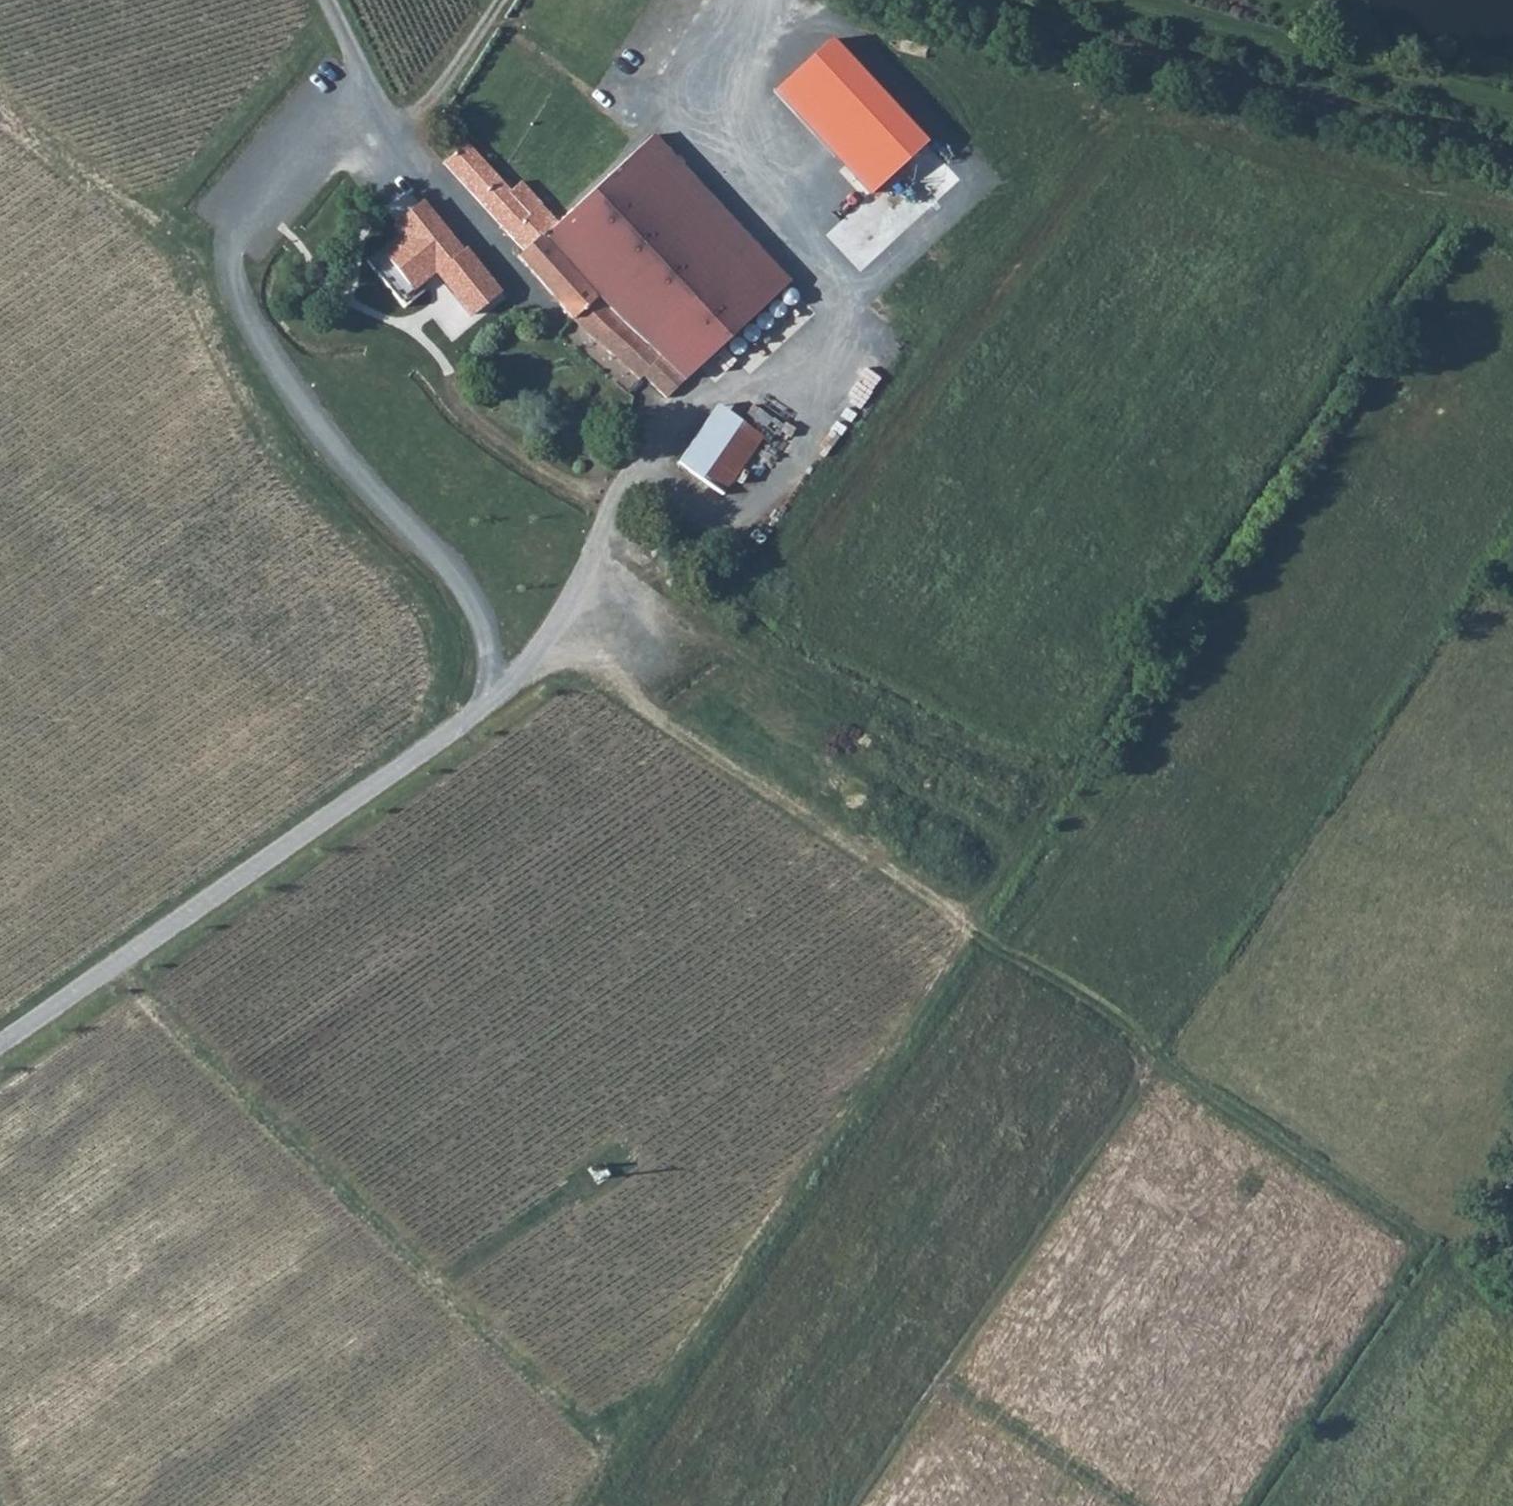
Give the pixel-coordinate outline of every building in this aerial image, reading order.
[(621,151),(727,261),(746,242),(640,132),(621,151)] [(458,145),(453,148),(432,165),(465,203),(490,180),(476,164),(458,145)] [(727,261),(621,151),(559,209),(609,263),(662,322),(727,261)] [(540,241),(534,233),(545,223),(511,188),(502,195),(490,180),(465,203),(517,260),(540,241)] [(436,273),(463,251),(425,204),(396,227),(402,235),(368,262),(400,302),(436,273)] [(534,233),(540,241),(560,261),(586,287),(609,263),(559,209),(545,223),(534,233)] [(514,264),(534,285),(560,261),(540,241),(517,260),(514,264)] [(780,278),(746,242),(727,261),(662,322),(697,361),(780,278)] [(436,273),(474,320),(503,296),(463,251),(451,266),(436,273)] [(586,287),(560,261),(534,285),(627,382),(632,378),(657,356),(634,339),(586,287)] [(632,378),(656,399),(667,391),(697,361),(662,322),(609,263),(586,287),(634,339),(657,356),(632,378)] [(855,371),(874,388),(900,360),(881,342),(855,371)] [(714,407),(699,424),(712,437),(727,416),(714,407)] [(727,416),(712,437),(686,473),(716,492),(758,437),(727,416)] [(712,437),(699,424),(672,464),(686,473),(712,437)]
